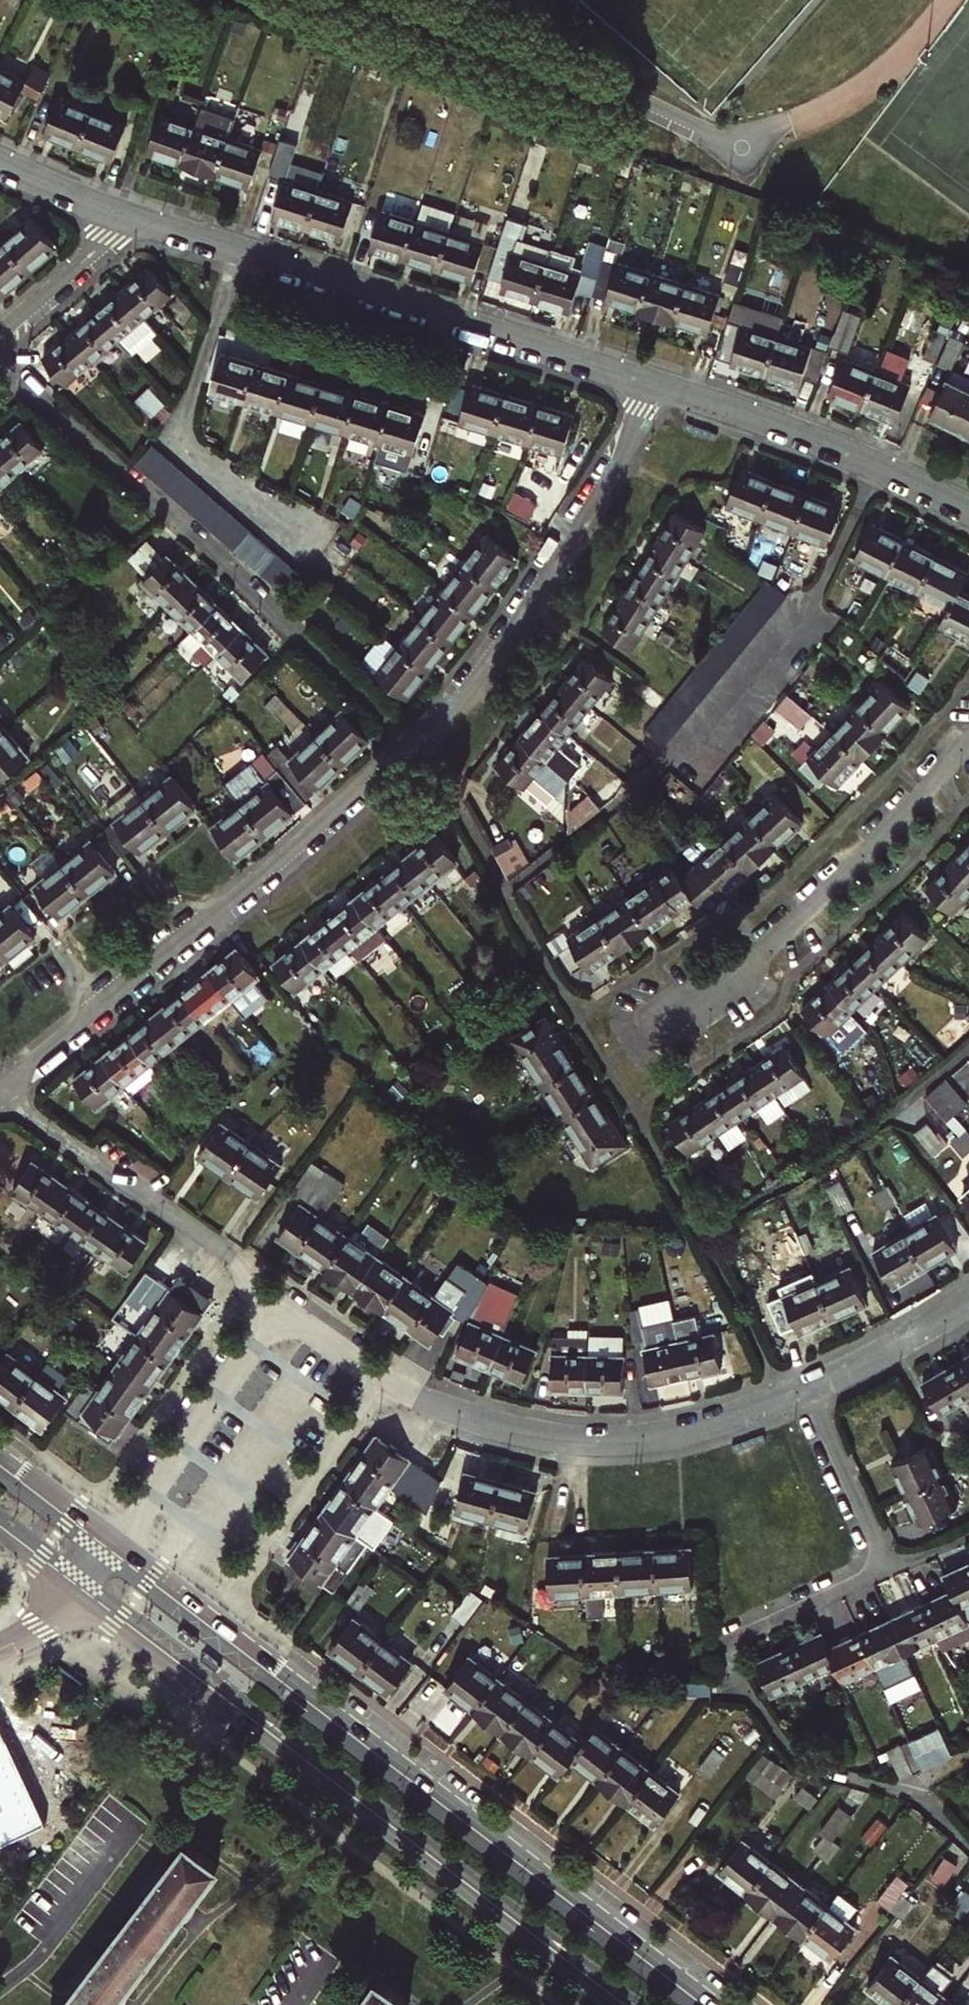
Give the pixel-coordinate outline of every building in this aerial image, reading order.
[(49,73),(36,65),(26,82),(0,68),(0,114),(7,117),(22,90),(35,97),(38,98),(50,74),(49,73)] [(44,134),(78,147),(93,111),(59,97),(44,134)] [(78,147),(110,160),(125,124),(93,111),(78,147)] [(149,151),(181,163),(194,126),(161,114),(149,151)] [(318,190),(324,171),(292,160),(302,128),(287,122),(276,154),(269,173),(284,178),(272,216),(306,227),(318,190)] [(181,163),(215,175),(228,137),(194,126),(181,163)] [(215,175),(249,187),(262,149),(228,137),(215,175)] [(306,227),(341,239),(352,201),(318,190),(306,227)] [(369,247),(403,258),(416,221),(381,210),(369,247)] [(28,272),(56,248),(31,218),(2,242),(28,272)] [(403,258),(437,269),(450,231),(416,221),(403,258)] [(437,269),(471,280),(483,242),(450,231),(437,269)] [(500,289),(534,300),(546,261),(549,250),(501,235),(487,279),(501,284),(500,289)] [(28,272),(2,242),(0,244),(0,294),(1,295),(28,272)] [(584,258),(579,273),(546,261),(534,300),(567,311),(574,289),(590,295),(590,294),(601,263),(584,258)] [(605,299),(639,310),(651,272),(617,261),(605,299)] [(720,292),(735,297),(745,268),(730,263),(720,292)] [(144,317),(170,294),(148,268),(122,291),(144,317)] [(639,310),(673,320),(684,283),(651,272),(639,310)] [(673,320),(706,331),(718,294),(684,283),(673,320)] [(157,331),(152,326),(144,317),(122,291),(96,312),(118,338),(131,353),(157,331)] [(735,315),(745,319),(751,300),(741,297),(735,315)] [(829,346),(846,352),(860,313),(843,307),(829,346)] [(91,362),(118,338),(96,312),(69,336),(91,362)] [(729,363),(762,374),(776,336),(727,320),(714,355),(731,360),(729,363)] [(917,354),(931,361),(943,333),(930,327),(917,354)] [(937,363),(951,369),(962,341),(949,335),(937,363)] [(65,384),(91,362),(69,336),(43,358),(65,384)] [(801,375),(816,381),(827,352),(776,336),(762,374),(798,385),(801,375)] [(208,391),(243,402),(255,363),(220,353),(208,391)] [(826,395),(860,408),(875,371),(841,357),(826,395)] [(243,402),(276,412),(288,374),(255,363),(243,402)] [(860,408),(893,422),(908,385),(875,371),(860,408)] [(276,412),(310,422),(321,384),(288,374),(276,412)] [(960,430),(968,413),(968,391),(945,380),(939,393),(932,408),(929,415),(960,430)] [(458,420),(495,432),(506,394),(470,382),(458,420)] [(310,422),(343,433),(355,394),(321,384),(310,422)] [(939,393),(924,387),(918,401),(932,408),(939,393)] [(148,388),(137,398),(153,417),(164,406),(148,388)] [(343,433),(377,443),(389,405),(355,394),(343,433)] [(495,432),(527,442),(539,404),(506,394),(495,432)] [(527,442),(560,452),(571,415),(539,404),(527,442)] [(373,462),(406,471),(423,415),(389,405),(377,443),(373,462)] [(169,412),(164,406),(153,417),(160,425),(169,412)] [(968,435),(968,413),(960,430),(968,435)] [(42,448),(19,421),(0,438),(0,452),(16,471),(42,448)] [(135,463),(145,472),(161,453),(151,444),(135,463)] [(16,471),(0,452),(0,484),(16,471)] [(145,472),(154,480),(170,461),(161,453),(145,472)] [(154,480),(165,489),(181,470),(170,461),(154,480)] [(726,504),(760,517),(774,481),(740,467),(726,504)] [(165,489),(174,497),(190,479),(181,470),(165,489)] [(174,497),(183,505),(200,487),(190,479),(174,497)] [(760,517),(793,530),(808,494),(774,481),(760,517)] [(183,505),(193,514),(210,495),(200,487),(183,505)] [(530,518),(537,499),(512,490),(506,510),(530,518)] [(793,530),(825,543),(840,507),(808,494),(793,530)] [(193,514),(203,522),(219,504),(210,495),(193,514)] [(203,522),(213,531),(230,513),(219,504),(203,522)] [(708,518),(729,527),(734,516),(713,506),(708,518)] [(657,541),(687,559),(705,529),(676,511),(657,541)] [(213,531),(223,540),(240,521),(230,513),(213,531)] [(223,540),(232,548),(249,529),(240,521),(223,540)] [(852,558),(884,574),(902,539),(871,523),(852,558)] [(232,548),(243,557),(260,539),(249,529),(232,548)] [(370,558),(377,547),(356,531),(348,542),(360,551),(370,558)] [(351,562),(352,561),(360,551),(348,542),(336,533),(327,546),(351,562)] [(463,562),(493,586),(515,558),(485,534),(463,562)] [(166,557),(146,538),(128,556),(148,575),(166,557)] [(243,557),(252,566),(269,547),(260,539),(243,557)] [(884,574),(916,591),(934,555),(902,539),(884,574)] [(639,569),(669,588),(687,559),(657,541),(639,569)] [(252,566),(262,574),(279,555),(269,547),(252,566)] [(471,615),(493,586),(463,562),(451,552),(429,581),(441,590),(471,615)] [(143,579),(169,604),(193,579),(168,555),(166,557),(148,575),(143,579)] [(262,574),(272,583),(289,564),(279,555),(262,574)] [(946,607),(957,588),(965,571),(934,555),(916,591),(946,607)] [(272,583),(281,590),(298,572),(289,564),(272,583)] [(621,599),(651,618),(669,588),(639,569),(621,599)] [(192,628),(217,603),(193,579),(169,604),(192,628)] [(778,606),(787,596),(767,579),(758,590),(778,606)] [(968,639),(968,594),(957,588),(946,607),(938,623),(968,639)] [(451,641),(471,615),(441,590),(421,616),(451,641)] [(770,616),(778,606),(758,590),(750,599),(770,616)] [(603,629),(633,647),(651,618),(621,599),(603,629)] [(761,627),(770,616),(750,599),(742,610),(761,627)] [(205,664),(217,652),(241,627),(217,603),(192,628),(181,640),(205,664)] [(753,636),(761,627),(742,610),(733,620),(753,636)] [(428,670),(451,641),(421,616),(398,646),(428,670)] [(745,646),(753,636),(733,620),(725,630),(745,646)] [(217,652),(241,676),(265,651),(241,627),(217,652)] [(736,657),(745,646),(725,630),(717,641),(736,657)] [(729,667),(736,657),(717,641),(708,651),(729,667)] [(907,673),(914,660),(887,644),(880,657),(907,673)] [(377,674),(406,698),(428,670),(398,646),(377,674)] [(720,677),(729,667),(708,651),(701,660),(720,677)] [(812,662),(820,670),(830,659),(821,651),(812,662)] [(616,696),(605,687),(612,677),(586,655),(564,683),(590,705),(592,702),(603,711),(616,696)] [(712,687),(720,677),(701,660),(692,671),(712,687)] [(802,674),(811,681),(820,670),(812,662),(802,674)] [(908,682),(920,689),(928,676),(916,669),(908,682)] [(705,696),(712,687),(692,671),(685,680),(705,696)] [(885,732),(910,707),(881,679),(856,704),(885,732)] [(654,708),(664,698),(643,680),(633,691),(654,708)] [(696,706),(705,696),(685,680),(676,691),(696,706)] [(229,701),(239,691),(229,681),(220,691),(229,701)] [(591,728),(600,717),(588,707),(590,705),(564,683),(542,710),(568,732),(579,718),(591,728)] [(687,717),(696,706),(676,691),(667,701),(687,717)] [(795,727),(809,711),(785,691),(771,707),(795,727)] [(276,710),(285,702),(276,693),(267,702),(276,710)] [(679,727),(687,717),(667,701),(659,711),(679,727)] [(832,730),(861,758),(885,732),(856,704),(832,730)] [(316,734),(344,763),(369,738),(342,710),(316,734)] [(579,764),(557,746),(568,732),(542,710),(520,737),(538,752),(568,779),(579,764)] [(670,738),(679,727),(659,711),(650,722),(670,738)] [(568,732),(580,741),(591,728),(579,718),(568,732)] [(753,729),(763,738),(773,728),(762,718),(753,729)] [(663,747),(670,738),(650,722),(643,730),(663,747)] [(28,756),(5,729),(0,734),(0,780),(28,756)] [(763,738),(753,729),(750,733),(760,743),(763,738)] [(836,783),(861,758),(832,730),(807,756),(799,764),(819,784),(827,775),(836,783)] [(316,785),(319,788),(344,763),(316,734),(291,759),(280,748),(268,759),(273,764),(292,786),(303,798),(316,785)] [(547,804),(568,779),(538,752),(520,737),(498,765),(547,804)] [(263,835),(306,802),(303,798),(292,786),(273,764),(262,773),(251,761),(223,783),(239,804),(263,835)] [(654,784),(659,792),(673,781),(666,774),(654,784)] [(167,829),(196,807),(170,775),(142,798),(167,829)] [(568,820),(569,809),(569,780),(568,779),(547,804),(568,820)] [(568,820),(568,832),(600,807),(588,792),(569,809),(568,820)] [(773,845),(800,820),(774,792),(747,816),(773,845)] [(114,821),(138,852),(167,829),(142,798),(114,821)] [(211,825),(236,856),(263,835),(239,804),(211,825)] [(748,868),(773,845),(747,816),(722,839),(748,868)] [(406,855),(427,882),(456,858),(435,832),(406,855)] [(525,867),(531,862),(512,837),(505,842),(525,867)] [(705,908),(721,893),(748,868),(722,839),(695,864),(681,877),(696,896),(705,907),(705,908)] [(86,893),(115,871),(90,840),(62,863),(86,893)] [(509,880),(525,867),(505,842),(493,850),(509,880)] [(968,880),(968,842),(950,863),(968,880)] [(380,876),(401,903),(427,882),(406,855),(380,876)] [(59,916),(86,893),(62,863),(35,885),(59,916)] [(968,893),(968,880),(950,863),(926,889),(951,912),(968,893)] [(647,928),(696,896),(681,877),(671,865),(626,896),(647,928)] [(477,896),(488,886),(472,867),(461,876),(477,896)] [(374,924),(401,903),(380,876),(353,898),(374,924)] [(619,948),(647,928),(626,896),(620,886),(591,905),(598,916),(619,948)] [(327,920),(348,946),(374,924),(353,898),(327,920)] [(34,935),(10,904),(0,912),(0,949),(7,957),(34,935)] [(877,938),(900,963),(927,938),(903,913),(877,938)] [(588,969),(619,948),(598,916),(567,936),(572,943),(557,953),(571,972),(585,963),(588,969)] [(301,941),(322,966),(348,946),(327,920),(301,941)] [(852,961),(875,987),(900,963),(877,938),(852,961)] [(294,989),(322,966),(301,941),(273,964),(294,989)] [(243,1015),(267,996),(253,979),(257,976),(235,949),(207,971),(229,998),(243,1015)] [(851,1010),(875,987),(852,961),(827,985),(851,1010)] [(203,1019),(229,998),(207,971),(181,992),(203,1019)] [(450,996),(463,1011),(479,999),(466,983),(450,996)] [(802,1009),(825,1034),(851,1010),(827,985),(802,1009)] [(154,1013),(176,1041),(203,1019),(181,992),(154,1013)] [(127,1035),(149,1062),(176,1041),(154,1013),(127,1035)] [(543,1086),(576,1065),(545,1016),(511,1037),(541,1083),(543,1086)] [(159,1074),(149,1062),(127,1035),(101,1056),(123,1084),(132,1095),(159,1074)] [(773,1095),(802,1076),(784,1046),(754,1066),(773,1095)] [(96,1105),(123,1084),(101,1056),(74,1078),(96,1105)] [(562,1116),(595,1095),(576,1065),(543,1086),(562,1116)] [(744,1114),(773,1095),(754,1066),(725,1085),(744,1114)] [(788,1103),(817,1087),(810,1075),(782,1091),(788,1103)] [(950,1113),(965,1101),(945,1078),(922,1096),(943,1120),(950,1113)] [(715,1133),(744,1114),(725,1085),(697,1103),(715,1133)] [(592,1164),(625,1143),(595,1095),(562,1116),(592,1164)] [(667,1123),(686,1152),(715,1133),(697,1103),(667,1123)] [(956,1135),(964,1128),(950,1113),(943,1120),(956,1135)] [(933,1154),(945,1144),(925,1121),(913,1131),(933,1154)] [(197,1154),(226,1175),(249,1142),(219,1122),(197,1154)] [(968,1148),(968,1135),(964,1128),(956,1135),(968,1149),(968,1148)] [(961,1154),(968,1149),(956,1135),(950,1141),(961,1154)] [(226,1175),(256,1196),(278,1163),(249,1142),(226,1175)] [(11,1190),(39,1210),(59,1181),(31,1161),(11,1190)] [(324,1268),(347,1236),(320,1216),(340,1184),(309,1162),(287,1194),(299,1202),(277,1234),(324,1268)] [(836,1210),(849,1204),(837,1178),(823,1184),(836,1210)] [(39,1210),(67,1229),(87,1200),(59,1181),(39,1210)] [(888,1206),(896,1201),(887,1186),(879,1191),(888,1206)] [(881,1210),(888,1206),(879,1191),(871,1195),(881,1210)] [(67,1229),(95,1249),(116,1220),(87,1200),(67,1229)] [(924,1266),(956,1247),(934,1212),(903,1231),(924,1266)] [(95,1249),(124,1270),(144,1240),(116,1220),(95,1249)] [(795,1256),(804,1252),(797,1236),(792,1223),(782,1227),(788,1240),(772,1247),(782,1271),(798,1265),(795,1256)] [(893,1285),(924,1266),(903,1231),(873,1249),(893,1285)] [(804,1252),(811,1249),(804,1233),(797,1236),(804,1252)] [(324,1268),(353,1288),(375,1255),(347,1236),(324,1268)] [(353,1288),(381,1308),(404,1275),(375,1255),(353,1288)] [(832,1316),(866,1301),(850,1266),(817,1281),(832,1316)] [(452,1309),(464,1318),(472,1304),(477,1297),(486,1279),(468,1267),(462,1277),(468,1281),(464,1286),(446,1274),(431,1294),(404,1275),(381,1308),(429,1341),(452,1309)] [(135,1335),(168,1359),(210,1299),(177,1276),(169,1288),(144,1271),(118,1309),(131,1317),(142,1300),(154,1309),(135,1335)] [(800,1331),(832,1316),(817,1281),(784,1296),(800,1331)] [(100,1307),(106,1299),(89,1286),(83,1294),(100,1307)] [(650,1381),(686,1373),(675,1322),(649,1328),(643,1303),(629,1306),(632,1337),(644,1334),(647,1348),(643,1349),(650,1381)] [(457,1352),(489,1366),(503,1333),(509,1319),(472,1304),(464,1318),(471,1320),(457,1352)] [(686,1373),(721,1365),(712,1333),(700,1336),(696,1314),(674,1318),(675,1322),(686,1373)] [(489,1366),(522,1380),(536,1347),(503,1333),(489,1366)] [(114,1365),(147,1388),(168,1359),(135,1335),(114,1365)] [(550,1386),(587,1387),(587,1352),(588,1336),(552,1335),(550,1386)] [(10,1406),(34,1374),(5,1352),(0,1360),(0,1398),(10,1406)] [(587,1387),(621,1388),(622,1354),(587,1352),(587,1387)] [(952,1365),(968,1393),(968,1354),(952,1365)] [(64,1411),(108,1443),(147,1388),(114,1365),(94,1393),(82,1385),(64,1411)] [(939,1413),(968,1395),(968,1393),(952,1365),(921,1384),(939,1413)] [(10,1406),(40,1428),(63,1397),(34,1374),(10,1406)] [(419,1507),(438,1479),(376,1435),(342,1482),(374,1505),(388,1485),(419,1507)] [(939,1451),(960,1455),(963,1443),(942,1438),(939,1451)] [(904,1493),(941,1476),(927,1446),(890,1463),(904,1493)] [(960,1467),(968,1462),(968,1452),(956,1458),(960,1467)] [(968,1471),(968,1462),(960,1467),(963,1474),(968,1471)] [(489,1534),(490,1519),(494,1502),(499,1482),(464,1472),(451,1523),(489,1534)] [(917,1522),(954,1505),(941,1476),(904,1493),(917,1522)] [(321,1511),(353,1534),(374,1505),(342,1482),(321,1511)] [(490,1519),(524,1529),(534,1492),(499,1482),(494,1502),(490,1519)] [(429,1511),(440,1516),(454,1488),(443,1483),(429,1511)] [(353,1534),(321,1511),(287,1558),(320,1581),(331,1590),(346,1568),(359,1549),(348,1541),(353,1534)] [(364,1541),(353,1534),(348,1541),(359,1549),(364,1541)] [(658,1588),(691,1586),(688,1547),(652,1549),(653,1588),(658,1588)] [(621,1590),(653,1588),(652,1549),(618,1551),(621,1590)] [(597,1591),(621,1590),(618,1551),(583,1553),(585,1592),(581,1592),(582,1617),(598,1616),(597,1591)] [(581,1592),(585,1592),(583,1553),(546,1555),(549,1594),(581,1592)] [(944,1573),(951,1590),(966,1622),(968,1621),(968,1561),(944,1573)] [(344,1599),(357,1608),(372,1588),(359,1578),(344,1599)] [(331,1590),(320,1581),(317,1587),(327,1594),(331,1590)] [(461,1623),(480,1599),(468,1590),(449,1613),(461,1623)] [(968,1637),(968,1627),(966,1622),(951,1590),(919,1605),(934,1636),(941,1650),(968,1637)] [(903,1650),(934,1636),(919,1605),(888,1619),(903,1650)] [(327,1649),(357,1671),(381,1639),(352,1617),(327,1649)] [(872,1665),(903,1650),(888,1619),(858,1634),(872,1665)] [(802,1679),(834,1665),(826,1648),(819,1632),(787,1647),(802,1679)] [(841,1679),(872,1665),(858,1634),(826,1648),(834,1665),(841,1679)] [(357,1671),(385,1693),(409,1661),(381,1639),(357,1671)] [(770,1694),(802,1679),(787,1647),(755,1662),(770,1694)] [(444,1688),(472,1710),(496,1678),(468,1657),(444,1688)] [(472,1710),(500,1731),(524,1699),(496,1678),(472,1710)] [(683,1694),(709,1693),(708,1681),(683,1682),(683,1694)] [(529,1753),(553,1721),(524,1699),(500,1731),(529,1753)] [(951,1747),(961,1743),(951,1720),(940,1725),(951,1747)] [(556,1774),(568,1758),(580,1742),(553,1721),(529,1753),(556,1774)] [(932,1756),(946,1749),(934,1723),(920,1729),(932,1756)] [(597,1780),(621,1748),(593,1726),(580,1742),(568,1758),(597,1780)] [(900,1777),(920,1768),(912,1750),(907,1740),(886,1749),(900,1777)] [(842,1761),(849,1758),(842,1743),(834,1746),(842,1761)] [(834,1765),(842,1761),(834,1746),(826,1750),(834,1765)] [(920,1768),(928,1764),(920,1747),(912,1750),(920,1768)] [(597,1780),(624,1801),(649,1769),(621,1748),(597,1780)] [(698,1766),(707,1774),(722,1756),(712,1748),(698,1766)] [(749,1773),(778,1794),(796,1771),(766,1749),(749,1773)] [(624,1801),(653,1823),(678,1791),(649,1769),(624,1801)] [(820,1854),(831,1841),(850,1816),(837,1806),(816,1831),(824,1837),(814,1849),(820,1854)] [(860,1838),(869,1845),(884,1825),(875,1818),(860,1838)] [(807,1844),(814,1849),(824,1837),(816,1831),(807,1844)] [(716,1871),(744,1893),(769,1861),(741,1839),(716,1871)] [(820,1854),(826,1859),(837,1846),(831,1841),(820,1854)] [(187,1842),(64,2004),(112,2004),(121,1993),(176,1921),(189,1903),(218,1866),(187,1842)] [(946,1854),(935,1876),(948,1883),(960,1861),(946,1854)] [(744,1893),(772,1914),(797,1883),(769,1861),(744,1893)] [(886,1906),(897,1892),(906,1881),(894,1871),(874,1897),(886,1906)] [(772,1914),(800,1936),(825,1904),(797,1883),(772,1914)] [(829,1958),(854,1927),(846,1921),(856,1907),(836,1891),(825,1904),(800,1936),(829,1958)] [(886,1906),(894,1912),(905,1898),(897,1892),(886,1906)] [(965,1893),(949,1914),(961,1923),(968,1913),(968,1896),(965,1893)] [(894,1912),(900,1917),(911,1903),(905,1898),(894,1912)] [(968,1970),(968,1969),(968,1953),(961,1964),(968,1970)] [(918,1977),(890,1954),(866,1986),(890,2004),(896,2004),(918,1977)] [(946,1999),(934,1989),(946,1973),(931,1961),(918,1977),(896,2004),(941,2004),(946,1999)] [(378,1980),(361,2004),(407,2004),(409,2002),(378,1980)]
